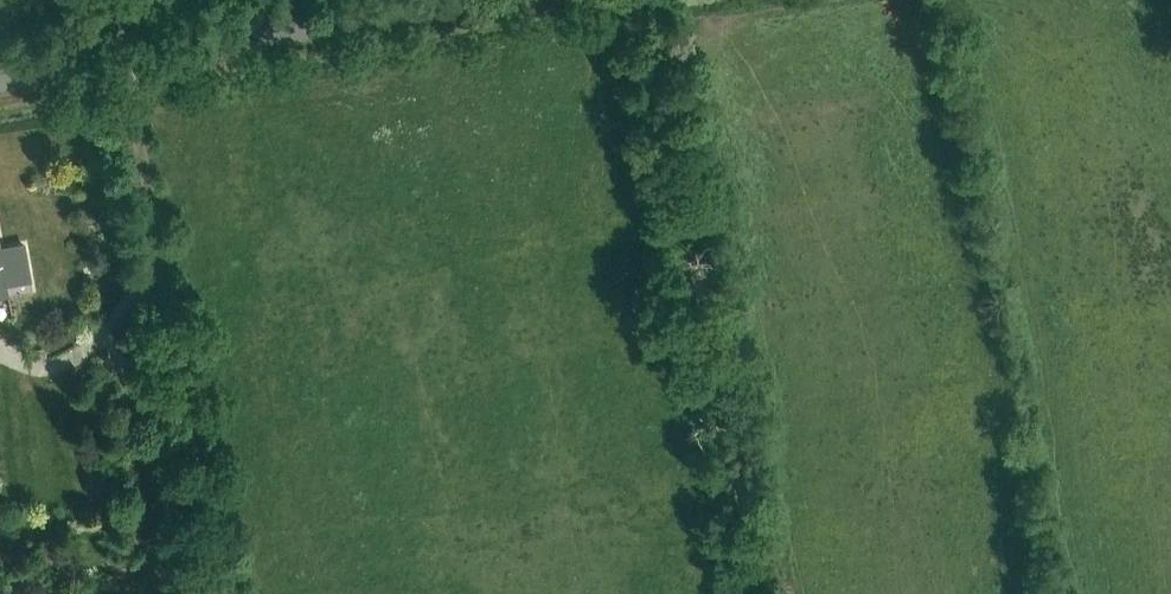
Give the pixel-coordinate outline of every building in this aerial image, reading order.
[(9,296),(0,243),(0,297),(9,296)]
